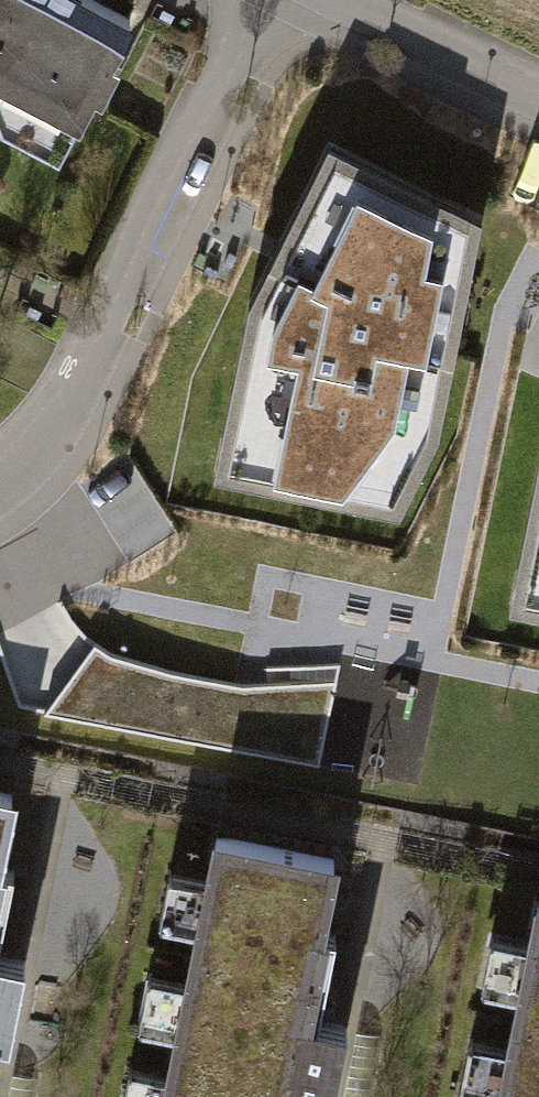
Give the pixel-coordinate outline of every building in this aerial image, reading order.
[(106,0),(0,0),(0,114),(54,141),(120,7),(106,0)] [(473,214),(327,141),(250,299),(219,458),(394,490),(430,417),(473,214)] [(71,712),(325,757),(342,665),(279,654),(274,682),(83,648),(71,712)] [(409,723),(419,678),(349,663),(330,750),(365,758),(374,716),(409,723)] [(0,790),(0,842),(10,792),(0,790)] [(218,829),(162,1096),(285,1096),(336,854),(218,829)] [(534,891),(493,1096),(538,1096),(538,892),(534,891)] [(360,1033),(347,1096),(368,1096),(380,1038),(360,1033)] [(14,1075),(9,1096),(31,1096),(35,1079),(14,1075)]
